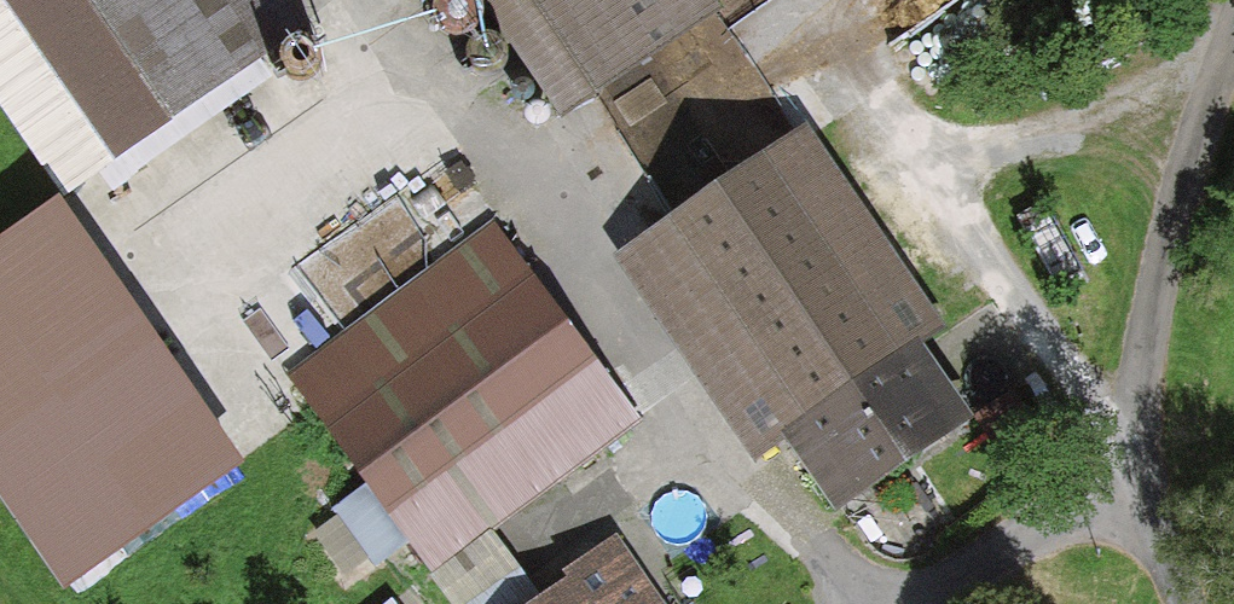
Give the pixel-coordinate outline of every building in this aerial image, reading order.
[(103,152),(284,31),(263,0),(1,0),(103,152)] [(550,119),(708,12),(700,0),(469,0),(550,119)] [(968,0),(882,0),(911,40),(968,0)] [(470,12),(448,1),(427,13),(428,38),(450,49),(470,36),(470,12)] [(497,52),(476,40),(455,53),(456,78),(478,89),(498,76),(497,52)] [(776,440),(821,506),(954,417),(906,345),(928,330),(795,133),(607,260),(744,461),(776,440)] [(72,213),(0,258),(0,507),(61,603),(71,603),(249,492),(72,213)] [(289,370),(426,560),(622,419),(485,229),(289,370)] [(606,535),(551,570),(560,583),(527,603),(649,603),(606,535)]
